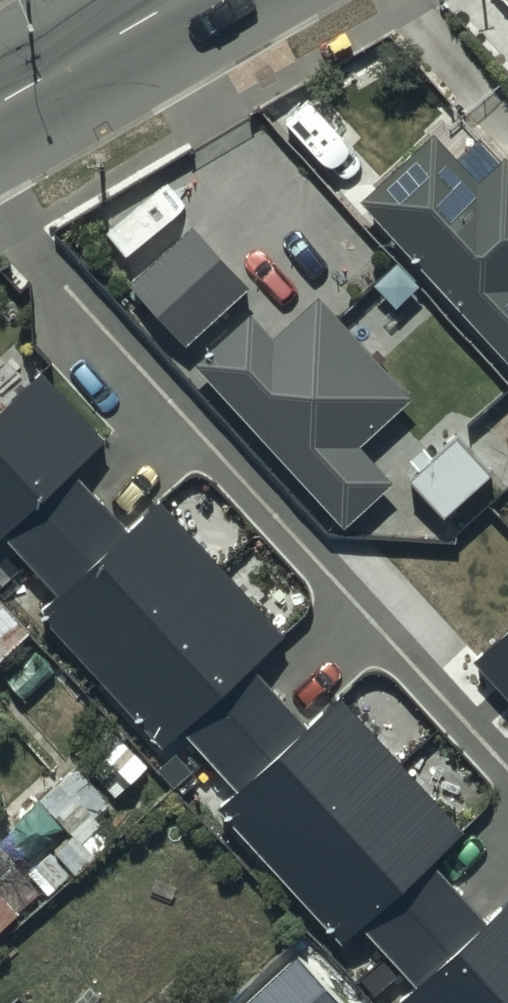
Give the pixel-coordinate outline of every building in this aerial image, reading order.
[(434,121),(360,190),(507,350),(507,151),(505,148),(481,171),(434,121)] [(249,278),(191,218),(129,278),(187,337),(249,278)] [(250,303),(194,354),(344,519),(393,475),(358,436),(410,389),(319,288),(273,329),(250,303)] [(0,403),(0,535),(6,530),(54,582),(46,605),(167,732),(182,718),(241,780),(219,801),(344,933),(361,917),(409,967),(397,1002),(507,1002),(507,894),(478,920),(421,857),(452,829),(339,706),(308,734),(236,656),(269,626),(161,509),(132,535),(66,463),(101,431),(41,366),(0,403)] [(445,507),(493,464),(457,423),(408,466),(445,507)] [(28,620),(0,592),(0,647),(28,620)] [(470,655),(507,695),(507,620),(470,655)] [(48,888),(111,829),(93,810),(108,797),(75,762),(41,794),(72,827),(29,868),(48,888)] [(0,854),(0,920),(39,885),(7,848),(0,854)] [(295,960),(249,1002),(335,1002),(295,960)]
